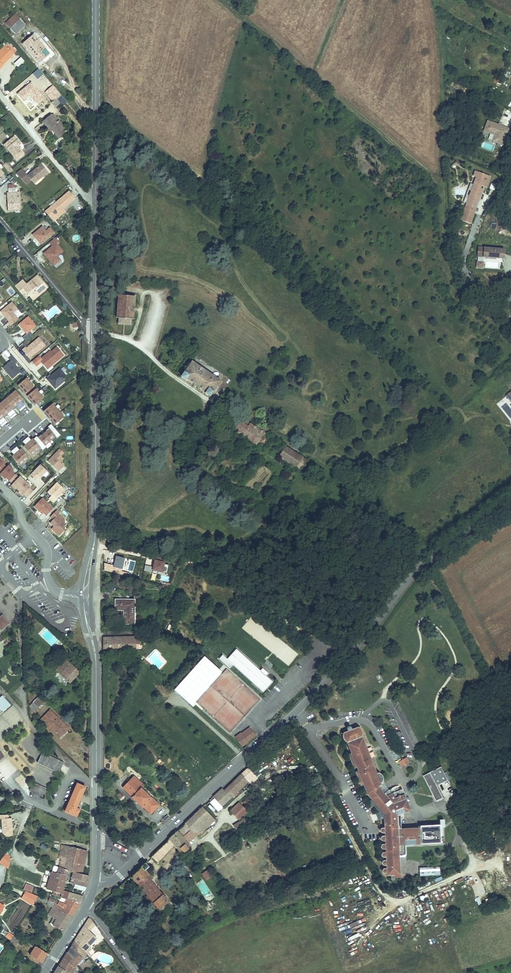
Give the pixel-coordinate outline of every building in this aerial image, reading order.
[(24,28),(27,25),(17,15),(7,24),(17,35),(20,32),(18,30),(22,26),(24,28)] [(35,36),(24,45),(40,63),(51,53),(35,36)] [(4,53),(10,46),(8,44),(1,51),(4,53)] [(10,46),(18,54),(20,51),(12,44),(10,46)] [(18,54),(10,46),(4,53),(0,57),(0,73),(18,54)] [(15,62),(19,66),(24,62),(21,58),(15,62)] [(59,100),(55,104),(59,108),(63,105),(59,100)] [(45,123),(51,130),(53,129),(55,131),(59,135),(64,132),(67,129),(61,121),(59,123),(54,116),(45,123)] [(487,118),(483,130),(494,134),(491,141),(505,145),(510,127),(510,126),(487,118)] [(18,140),(8,148),(20,164),(28,158),(26,155),(25,155),(21,151),(25,148),(18,140)] [(10,162),(6,166),(14,175),(18,172),(10,162)] [(21,177),(31,189),(37,184),(39,187),(46,182),(45,180),(47,179),(52,175),(46,168),(32,179),(27,172),(21,177)] [(492,175),(475,169),(473,174),(475,175),(459,219),(470,222),(484,184),(488,185),(492,175)] [(10,192),(10,208),(17,208),(17,205),(22,205),(22,193),(21,193),(21,187),(12,187),(11,192),(10,192)] [(67,202),(54,212),(60,219),(62,221),(67,218),(65,215),(66,214),(66,215),(73,209),(74,208),(79,204),(73,197),(68,201),(67,202)] [(60,219),(54,212),(51,215),(57,222),(60,219)] [(41,244),(54,233),(50,228),(46,231),(43,228),(41,228),(33,235),(41,244)] [(58,242),(55,238),(49,243),(52,246),(44,254),(46,257),(47,256),(49,258),(49,259),(54,265),(60,260),(57,256),(63,251),(56,243),(58,242)] [(503,257),(504,247),(483,245),(483,247),(478,246),(476,267),(484,268),(484,256),(503,257)] [(25,279),(18,286),(22,290),(26,287),(29,284),(25,279)] [(29,284),(26,287),(34,296),(37,293),(39,295),(47,288),(39,279),(33,285),(31,282),(29,284)] [(134,298),(116,296),(114,320),(118,320),(117,327),(128,327),(129,322),(132,322),(134,298)] [(8,323),(10,326),(19,319),(13,313),(18,309),(12,302),(1,312),(9,322),(8,323)] [(27,334),(22,337),(25,341),(33,335),(30,331),(36,326),(28,317),(19,324),(27,334)] [(26,347),(22,350),(29,359),(45,345),(39,337),(26,348),(26,347)] [(64,355),(57,347),(49,353),(51,355),(49,357),(46,354),(41,359),(39,356),(32,362),(36,367),(42,362),(46,368),(50,364),(52,366),(64,355)] [(12,355),(8,358),(11,361),(3,368),(12,379),(21,372),(14,364),(17,362),(12,355)] [(190,361),(179,377),(209,396),(219,380),(190,361)] [(59,369),(47,379),(55,388),(64,381),(65,375),(59,369)] [(26,394),(34,387),(26,378),(18,385),(26,394)] [(35,405),(43,398),(36,389),(27,396),(35,405)] [(2,427),(8,423),(3,417),(7,414),(11,420),(17,415),(12,409),(16,406),(21,412),(26,407),(22,401),(24,400),(15,390),(10,395),(2,401),(3,402),(1,403),(0,403),(0,425),(2,427)] [(55,424),(64,417),(52,404),(44,411),(55,424)] [(232,417),(228,423),(232,426),(230,429),(252,443),(261,431),(239,416),(236,419),(232,417)] [(21,440),(25,445),(24,447),(32,456),(35,453),(41,448),(43,451),(46,448),(45,446),(56,437),(57,438),(61,435),(51,424),(47,427),(48,428),(46,431),(46,432),(41,436),(40,435),(38,437),(37,436),(33,439),(31,440),(27,435),(21,440)] [(12,457),(20,466),(24,463),(25,461),(26,461),(29,458),(21,449),(19,450),(15,445),(9,450),(14,455),(12,457)] [(276,455),(296,469),(303,458),(283,445),(276,455)] [(64,453),(60,449),(48,462),(58,472),(64,466),(60,462),(64,459),(61,456),(64,453)] [(0,457),(0,472),(1,473),(0,474),(5,479),(6,478),(9,481),(15,475),(12,472),(13,470),(8,465),(7,467),(4,464),(5,462),(0,457)] [(303,458),(296,469),(305,474),(308,471),(305,469),(310,463),(303,458)] [(40,478),(47,471),(40,465),(31,475),(36,480),(38,477),(40,478)] [(290,471),(284,481),(288,484),(294,473),(290,471)] [(11,485),(14,488),(15,487),(16,488),(19,491),(21,492),(20,494),(22,496),(24,494),(27,497),(33,491),(30,488),(31,487),(20,476),(19,478),(15,474),(15,475),(10,480),(13,484),(11,485)] [(57,482),(48,493),(55,500),(65,489),(57,482)] [(46,516),(53,509),(42,498),(41,500),(38,497),(31,504),(42,515),(43,513),(46,516)] [(64,531),(64,527),(61,524),(64,520),(58,515),(59,513),(56,510),(50,517),(53,520),(50,523),(55,527),(52,530),(59,536),(64,531)] [(123,571),(125,558),(115,556),(113,569),(123,571)] [(164,573),(165,562),(154,560),(152,571),(164,573)] [(133,596),(113,596),(113,608),(121,608),(122,621),(133,621),(133,601),(133,596)] [(2,632),(10,626),(3,618),(0,620),(0,630),(2,632)] [(125,637),(105,637),(104,648),(125,649),(125,637)] [(138,637),(125,637),(125,649),(138,649),(138,637)] [(235,654),(226,664),(261,697),(270,687),(264,681),(266,679),(261,674),(259,676),(235,654)] [(192,706),(222,672),(205,656),(174,690),(192,706)] [(68,662),(58,673),(61,676),(71,665),(68,662)] [(71,665),(61,676),(71,685),(81,674),(71,665)] [(29,707),(36,712),(44,701),(37,696),(29,707)] [(0,701),(0,710),(4,714),(11,708),(2,699),(0,701)] [(53,710),(48,705),(42,711),(47,716),(53,710)] [(47,716),(42,711),(38,716),(43,721),(47,716)] [(73,737),(57,721),(49,730),(57,738),(59,737),(66,744),(73,737)] [(250,724),(242,730),(244,734),(253,728),(250,724)] [(207,726),(200,733),(209,742),(216,735),(207,726)] [(242,730),(234,735),(241,745),(256,734),(253,728),(244,734),(242,730)] [(356,731),(340,737),(340,738),(340,739),(340,740),(340,742),(340,743),(341,744),(342,745),(344,747),(364,798),(379,813),(376,814),(377,816),(379,822),(380,823),(381,823),(386,882),(394,881),(394,884),(399,883),(397,851),(420,850),(419,833),(400,834),(398,820),(408,816),(400,794),(391,797),(389,794),(382,798),(375,790),(378,788),(378,787),(379,786),(380,786),(380,785),(380,784),(380,783),(380,782),(380,781),(379,780),(378,779),(378,778),(377,778),(376,777),(374,778),(368,762),(372,761),(369,751),(365,753),(360,741),(359,739),(360,737),(359,734),(359,733),(356,731)] [(59,737),(57,738),(64,745),(66,744),(59,737)] [(43,754),(38,764),(49,770),(55,760),(43,754)] [(62,763),(55,760),(49,770),(56,774),(62,763)] [(62,763),(57,772),(66,777),(69,771),(63,768),(65,765),(62,763)] [(405,765),(398,769),(401,775),(408,770),(405,765)] [(223,790),(214,800),(223,810),(247,783),(249,785),(256,778),(246,769),(225,792),(223,790)] [(15,781),(21,788),(27,795),(29,791),(40,798),(44,790),(33,784),(32,787),(28,782),(21,775),(15,781)] [(136,777),(125,788),(135,798),(133,800),(146,812),(148,810),(154,816),(163,806),(145,789),(146,787),(136,777)] [(430,780),(422,784),(435,810),(442,806),(430,780)] [(86,789),(77,785),(65,812),(77,817),(79,812),(76,811),(86,789)] [(378,788),(375,790),(382,798),(386,794),(380,788),(378,788)] [(250,796),(241,805),(244,808),(253,799),(250,796)] [(236,803),(228,812),(236,820),(244,812),(236,803)] [(201,810),(183,829),(195,842),(214,824),(201,810)] [(10,835),(16,827),(8,821),(2,829),(10,835)] [(243,821),(231,828),(235,835),(247,828),(243,821)] [(175,837),(151,861),(158,867),(173,853),(179,860),(188,850),(175,837)] [(53,928),(63,934),(68,926),(72,920),(80,905),(83,900),(68,895),(63,894),(66,883),(76,886),(75,891),(85,894),(87,890),(88,884),(90,877),(90,876),(82,875),(87,854),(62,846),(59,855),(56,866),(53,873),(51,879),(46,892),(52,895),(62,897),(61,900),(57,897),(56,898),(54,897),(54,898),(52,897),(50,903),(52,904),(51,907),(53,908),(58,911),(53,919),(53,920),(56,922),(53,928)] [(5,854),(0,861),(0,862),(9,869),(10,857),(5,854)] [(147,865),(120,890),(126,898),(137,888),(164,922),(174,915),(154,888),(157,885),(149,875),(152,872),(147,865)] [(208,870),(201,874),(205,881),(212,877),(208,870)] [(439,873),(418,874),(419,882),(439,881),(439,873)] [(23,890),(32,893),(34,887),(26,884),(23,890)] [(206,888),(196,895),(199,900),(196,903),(200,908),(213,899),(206,888)] [(39,899),(28,893),(24,900),(34,907),(39,899)] [(358,903),(360,909),(371,905),(369,899),(358,903)] [(58,911),(53,908),(48,916),(53,919),(58,911)] [(75,967),(72,965),(76,961),(85,968),(87,966),(89,969),(92,966),(88,960),(84,962),(80,957),(86,951),(85,950),(89,945),(96,937),(88,930),(89,929),(94,923),(89,920),(85,924),(84,927),(74,940),(65,953),(63,958),(57,967),(53,972),(71,972),(75,967)] [(19,942),(13,937),(9,944),(15,948),(19,942)] [(46,956),(26,942),(24,944),(32,950),(28,956),(39,965),(46,956)]
